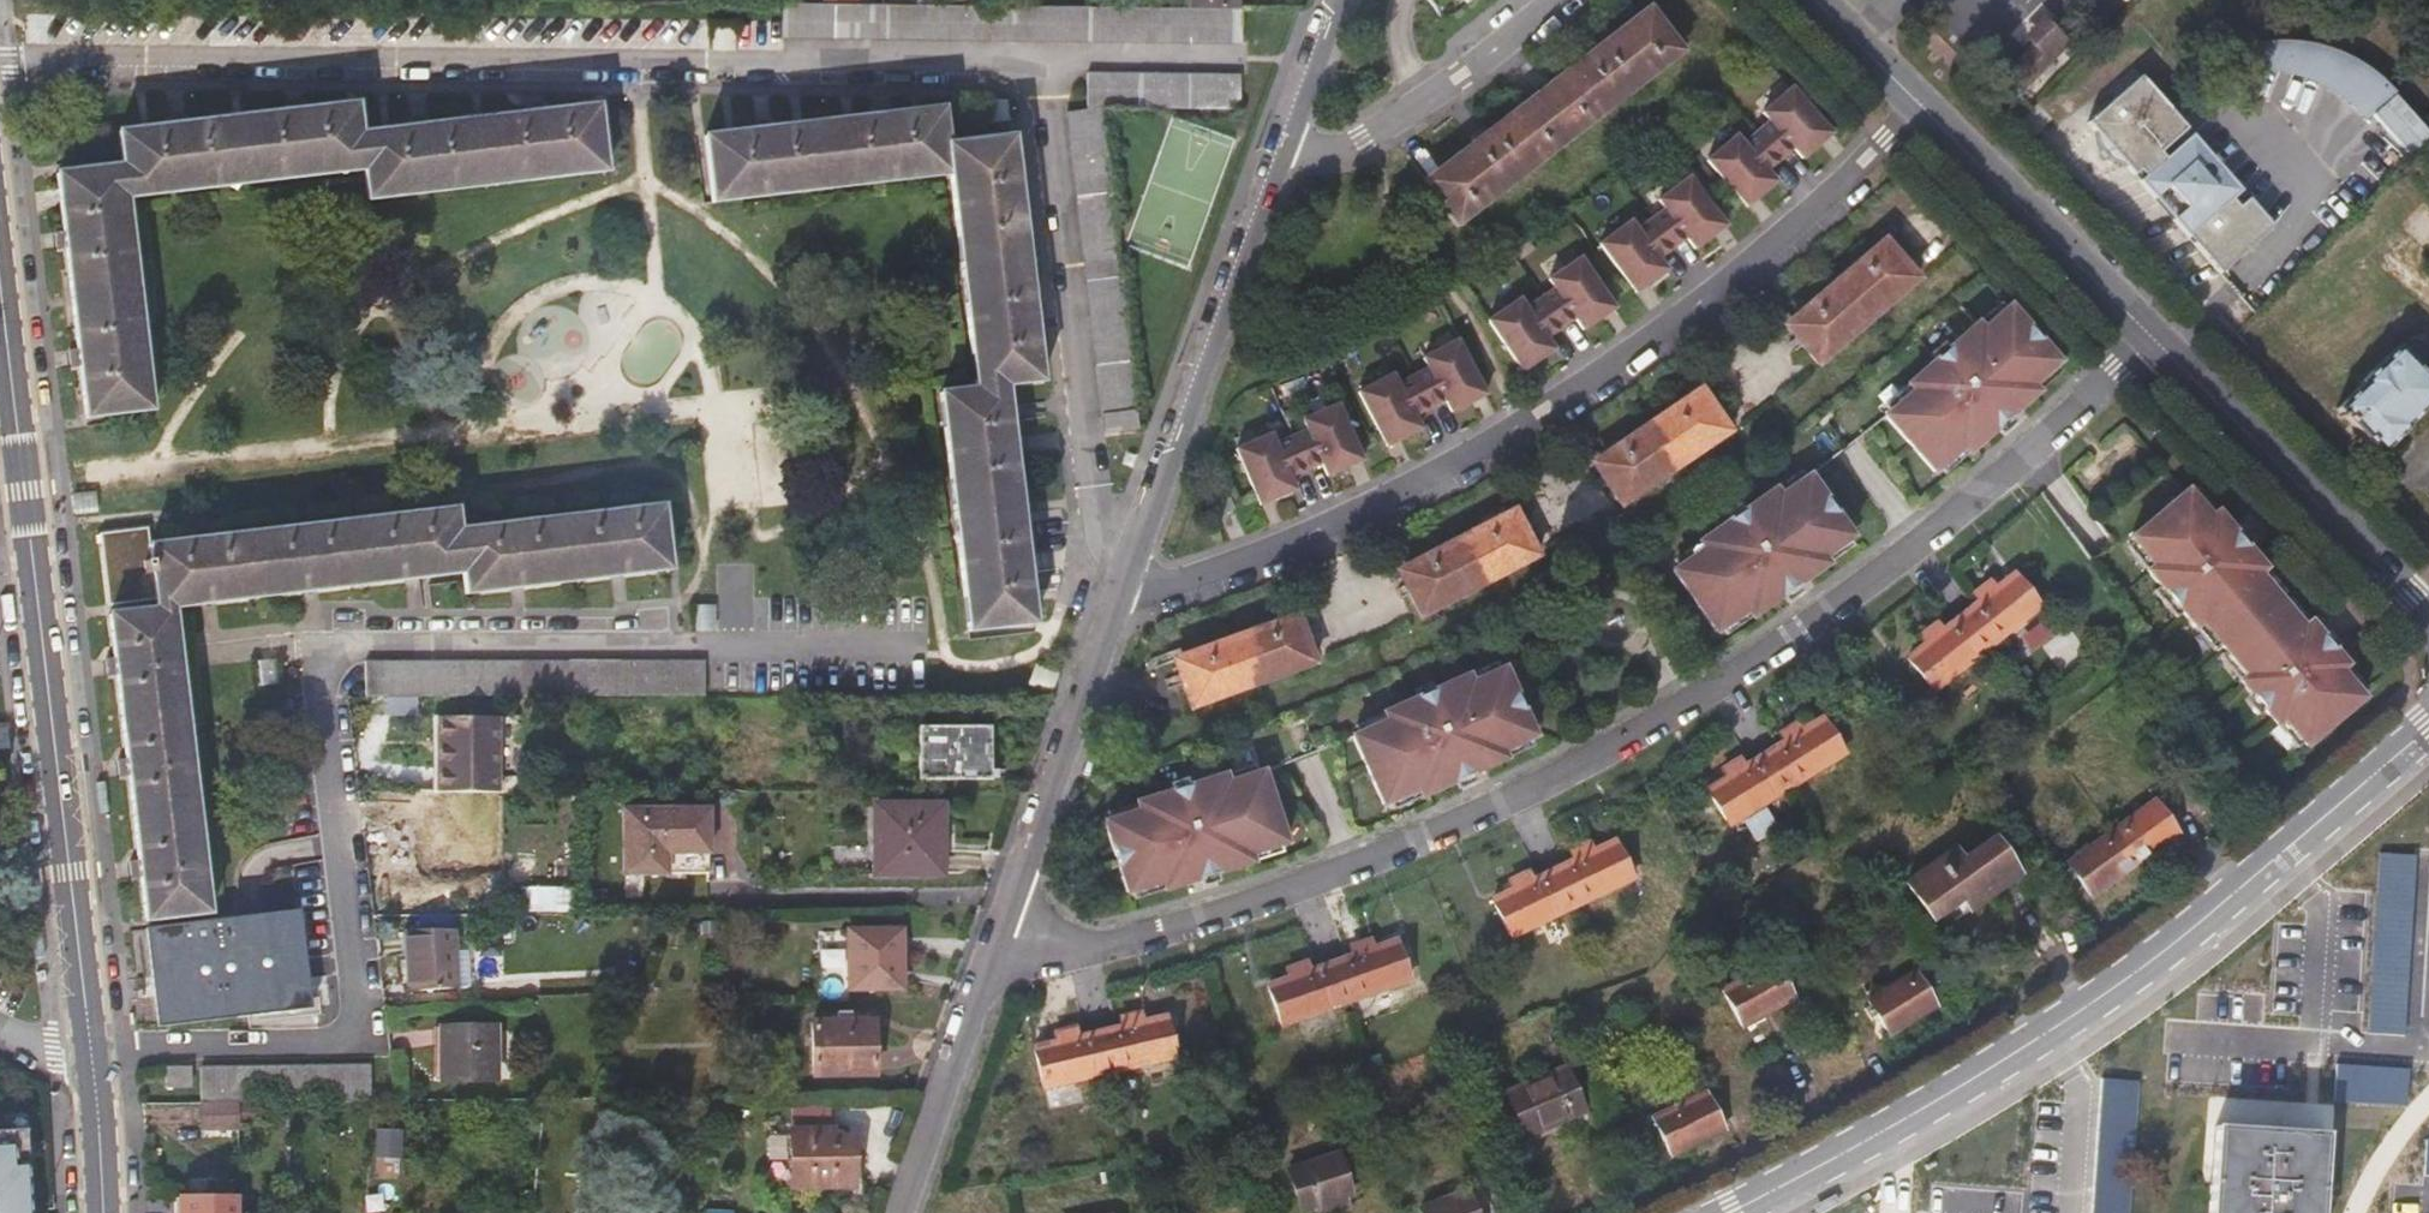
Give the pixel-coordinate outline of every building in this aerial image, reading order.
[(843,8),(873,9),(873,0),(843,0),(843,8)] [(1249,49),(1249,12),(873,9),(843,8),(790,8),(789,43),(1249,49)] [(1596,53),(1629,96),(1685,52),(1652,10),(1620,34),(1596,53)] [(2071,44),(2043,18),(2023,37),(2031,47),(2012,67),(2029,85),(2037,78),(2056,59),(2071,44)] [(2377,112),(2415,94),(2403,82),(2388,70),(2366,58),(2341,48),(2305,41),(2271,42),(2255,45),(2236,51),(2224,56),(2251,71),(2269,71),(2293,74),(2317,79),(2334,85),(2351,94),(2364,102),(2377,112)] [(1566,77),(1541,96),(1573,139),(1629,96),(1596,53),(1566,77)] [(2240,183),(2224,166),(2210,179),(2190,157),(2204,144),(2190,129),(2164,153),(2159,147),(2185,124),(2145,81),(2115,110),(2097,128),(2094,131),(2169,212),(2232,281),(2285,233),(2246,190),(2233,201),(2227,195),(2240,183)] [(1076,114),(1115,430),(1148,425),(1112,119),(1245,120),(1245,83),(1094,82),(1093,112),(1076,114)] [(1770,127),(1756,138),(1778,167),(1791,156),(1800,167),(1814,155),(1830,144),(1793,95),(1763,119),(1770,127)] [(1513,117),(1485,139),(1517,182),(1573,139),(1541,96),(1513,117)] [(278,174),(359,164),(354,133),(350,97),(291,104),(233,112),(170,121),(118,127),(121,166),(126,192),(219,180),(278,174)] [(416,125),(354,133),(359,164),(362,196),(458,185),(597,169),(589,104),(533,112),(416,125)] [(729,203),(959,175),(957,146),(952,109),(721,137),(729,203)] [(961,175),(986,389),(1015,385),(1049,380),(1022,137),(957,146),(959,175),(961,175)] [(1705,163),(1742,211),(1758,199),(1772,188),(1764,177),(1778,167),(1756,138),(1742,148),(1735,140),(1705,163)] [(1517,182),(1485,139),(1456,162),(1428,184),(1461,225),(1517,182)] [(2224,166),(2204,144),(2190,157),(2210,179),(2224,166)] [(137,291),(126,192),(121,166),(56,174),(64,239),(78,354),(84,410),(149,401),(137,291)] [(1662,208),(1649,220),(1672,247),(1685,235),(1695,246),(1709,234),(1724,221),(1683,175),(1654,200),(1662,208)] [(1628,223),(1599,248),(1639,294),(1656,280),(1668,269),(1659,259),(1672,247),(1649,220),(1636,231),(1628,223)] [(1836,285),(1869,324),(1919,279),(1886,241),(1861,263),(1836,285)] [(1618,310),(1584,259),(1552,281),(1558,290),(1544,300),(1564,329),(1578,319),(1586,331),(1603,321),(1618,310)] [(1869,324),(1836,285),(1813,305),(1787,328),(1821,367),(1869,324)] [(1564,329),(1544,300),(1529,309),(1523,301),(1494,321),(1526,372),(1542,361),(1558,350),(1550,339),(1564,329)] [(1984,329),(1977,321),(1911,385),(1916,392),(1888,417),(1938,472),(1966,446),(1972,453),(2001,426),(2040,391),(2035,385),(2061,360),(2011,305),(1984,329)] [(1431,369),(1416,377),(1433,408),(1448,400),(1455,412),(1472,403),(1489,395),(1460,341),(1426,359),(1431,369)] [(2428,404),(2428,375),(2400,345),(2363,380),(2364,384),(2339,408),(2359,429),(2382,453),(2410,428),(2408,424),(2428,404)] [(1396,374),(1362,393),(1390,447),(1407,438),(1424,429),(1418,417),(1433,408),(1416,377),(1401,384),(1396,374)] [(1040,617),(1015,385),(986,389),(951,393),(977,625),(1040,617)] [(1674,411),(1649,428),(1677,470),(1731,433),(1703,392),(1674,411)] [(1315,430),(1299,437),(1311,470),(1328,464),(1333,477),(1349,471),(1369,463),(1347,406),(1311,420),(1315,430)] [(1623,507),(1677,470),(1649,428),(1624,445),(1594,466),(1623,507)] [(1279,432),(1243,446),(1265,503),(1282,497),(1301,489),(1296,476),(1311,470),(1299,437),(1283,443),(1279,432)] [(1828,561),(1858,541),(1816,479),(1787,498),(1782,492),(1705,543),(1710,549),(1678,570),(1720,632),(1752,612),(1756,618),(1799,590),(1833,567),(1828,561)] [(2197,515),(2174,488),(2118,537),(2142,564),(2135,570),(2183,625),(2190,619),(2237,672),(2230,677),(2268,720),(2274,715),(2298,741),(2354,692),(2330,665),(2336,659),(2318,638),(2299,617),(2293,623),(2246,570),(2253,564),(2228,537),(2204,509),(2197,515)] [(1239,505),(1234,492),(1213,500),(1217,512),(1239,505)] [(554,520),(466,530),(472,571),(474,588),(514,584),(545,580),(612,571),(677,563),(670,508),(554,520)] [(1457,542),(1481,587),(1539,556),(1515,512),(1483,528),(1457,542)] [(161,598),(162,609),(169,609),(178,607),(202,604),(301,592),(338,588),(406,579),(472,571),(466,530),(464,513),(381,524),(307,533),(264,538),(210,545),(156,550),(153,528),(108,533),(116,602),(161,598)] [(1481,587),(1457,542),(1428,558),(1400,573),(1425,618),(1481,587)] [(1964,616),(1990,648),(2042,606),(2017,575),(1997,590),(1992,583),(1985,587),(1975,595),(1981,603),(1964,616)] [(173,647),(169,609),(162,609),(153,610),(109,617),(114,663),(127,765),(139,865),(145,921),(204,913),(178,693),(173,647)] [(1238,638),(1256,687),(1316,664),(1297,615),(1267,627),(1238,638)] [(1990,648),(1964,616),(1945,632),(1940,624),(1931,631),(1923,637),(1928,645),(1910,659),(1935,691),(1990,648)] [(1256,687),(1238,638),(1207,650),(1177,661),(1195,710),(1256,687)] [(373,664),(373,699),(605,699),(710,699),(710,666),(429,665),(373,664)] [(1420,788),(1423,796),(1468,777),(1507,761),(1503,753),(1536,739),(1507,670),(1474,684),(1471,676),(1387,712),(1390,720),(1356,735),(1385,803),(1420,788)] [(476,717),(448,717),(448,771),(442,772),(442,793),(506,793),(506,717),(476,717)] [(1767,755),(1789,789),(1846,752),(1823,720),(1803,732),(1797,724),(1788,729),(1778,736),(1784,744),(1767,755)] [(990,727),(921,728),(921,779),(989,779),(990,727)] [(1789,789),(1767,755),(1747,768),(1741,760),(1733,765),(1724,770),(1729,779),(1710,792),(1732,826),(1789,789)] [(1111,822),(1136,901),(1170,891),(1173,898),(1215,886),(1258,873),(1256,864),(1292,853),(1268,774),(1232,786),(1229,777),(1141,804),(1143,812),(1111,822)] [(104,784),(94,785),(97,813),(108,812),(104,784)] [(2180,830),(2157,797),(2069,860),(2093,893),(2180,830)] [(894,877),(955,876),(955,829),(960,829),(960,811),(894,811),(894,877)] [(709,812),(625,812),(625,873),(710,873),(709,812)] [(1971,908),(2022,875),(1996,838),(1963,859),(1954,848),(1906,880),(1932,918),(1963,897),(1971,908)] [(1577,863),(1557,873),(1575,909),(1637,881),(1619,844),(1596,855),(1591,845),(1583,850),(1573,855),(1577,863)] [(2417,856),(2379,854),(2367,1035),(2405,1038),(2417,856)] [(1515,937),(1575,909),(1557,873),(1537,883),(1532,874),(1523,878),(1513,883),(1517,891),(1498,901),(1515,937)] [(265,917),(211,923),(148,932),(158,1026),(307,1006),(304,972),(297,913),(265,917)] [(43,928),(33,930),(36,957),(46,956),(43,928)] [(454,928),(404,932),(409,992),(459,988),(454,928)] [(852,934),(853,993),(905,993),(905,934),(852,934)] [(1352,958),(1333,965),(1348,1004),(1411,981),(1397,942),(1374,950),(1371,942),(1358,947),(1350,950),(1352,958)] [(1742,1025),(1796,997),(1777,961),(1723,989),(1742,1025)] [(1284,1027),(1348,1004),(1333,965),(1311,974),(1307,964),(1297,968),(1287,972),(1291,981),(1269,989),(1284,1027)] [(1914,971),(1869,1000),(1890,1033),(1935,1004),(1914,971)] [(1123,1028),(1100,1033),(1110,1074),(1176,1058),(1168,1019),(1144,1024),(1142,1014),(1130,1017),(1121,1018),(1123,1028)] [(868,1024),(835,1024),(811,1025),(811,1076),(873,1075),(872,1024),(868,1024)] [(439,1080),(493,1079),(494,1025),(439,1025),(439,1080)] [(1045,1088),(1110,1074),(1100,1033),(1079,1038),(1077,1028),(1066,1030),(1057,1032),(1059,1043),(1036,1048),(1045,1088)] [(1569,1066),(1507,1092),(1525,1137),(1587,1110),(1569,1066)] [(2407,1105),(2409,1071),(2335,1067),(2333,1101),(2407,1105)] [(189,1068),(166,1068),(166,1087),(189,1086),(189,1068)] [(216,1070),(216,1104),(238,1104),(332,1103),(366,1102),(366,1071),(216,1070)] [(2103,1079),(2095,1212),(2133,1212),(2142,1082),(2103,1079)] [(1708,1092),(1655,1119),(1673,1154),(1726,1127),(1708,1092)] [(2266,1130),(2213,1127),(2207,1212),(2316,1212),(2320,1134),(2266,1130)] [(26,1129),(0,1131),(0,1212),(30,1212),(26,1129)] [(852,1140),(828,1140),(814,1140),(813,1130),(790,1130),(789,1188),(853,1185),(852,1140)] [(828,1130),(813,1130),(814,1140),(828,1140),(828,1130)] [(1350,1208),(1346,1195),(1351,1194),(1337,1155),(1288,1173),(1303,1211),(1315,1207),(1317,1212),(1336,1212),(1350,1208)] [(1473,1190),(1422,1204),(1424,1212),(1480,1212),(1473,1190)] [(239,1199),(184,1200),(184,1212),(239,1212),(239,1199)]
